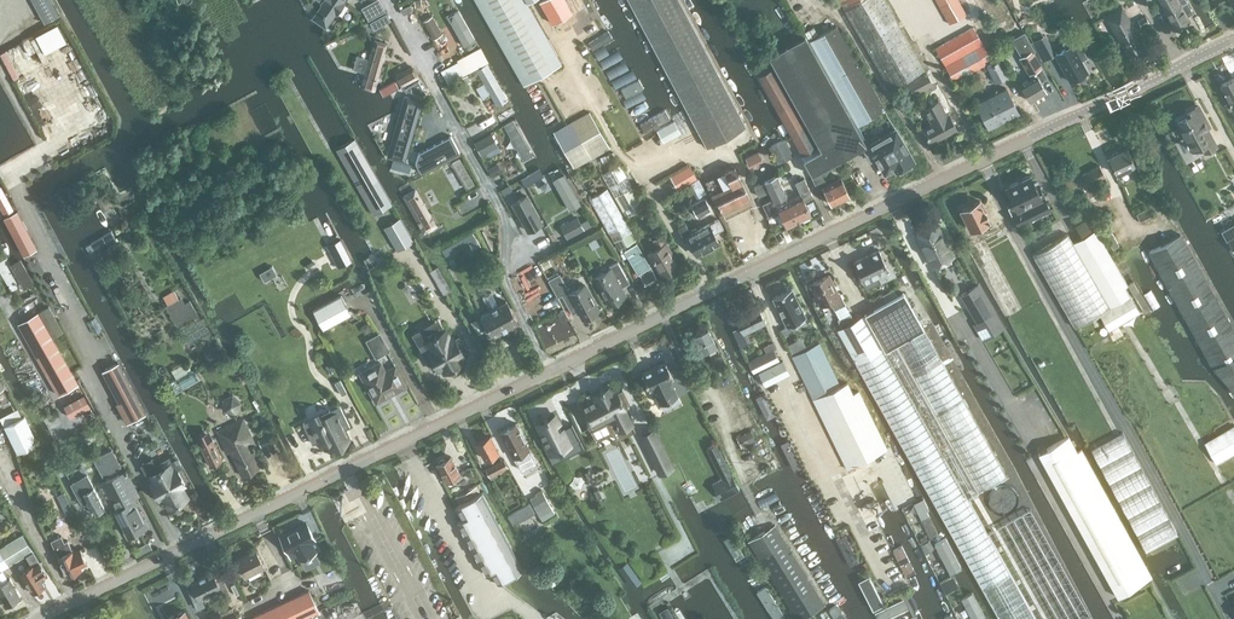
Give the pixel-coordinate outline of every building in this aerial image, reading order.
[(47,25),(61,17),(51,0),(33,0),(47,25)] [(322,3),(312,17),(326,27),(336,13),(338,14),(345,3),(343,2),(345,0),(322,0),(320,2),(322,3)] [(523,86),(562,65),(527,3),(532,0),(475,0),(523,86)] [(540,1),(553,23),(572,12),(565,0),(540,0),(540,1)] [(598,14),(605,10),(599,0),(591,0),(598,14)] [(707,147),(746,126),(679,0),(628,0),(707,147)] [(892,87),(925,68),(885,0),(839,0),(890,88),(892,87)] [(949,24),(966,14),(958,0),(936,0),(949,24)] [(1044,20),(1060,12),(1059,10),(1054,0),(1051,0),(1036,7),(1043,20),(1044,20)] [(1182,5),(1180,0),(1161,0),(1176,28),(1191,20),(1182,5)] [(375,16),(367,4),(361,7),(368,20),(375,16)] [(1121,6),(1104,16),(1126,55),(1143,45),(1121,6)] [(464,45),(475,40),(458,10),(447,16),(464,45)] [(1145,15),(1137,19),(1141,27),(1149,23),(1145,15)] [(432,16),(424,21),(433,37),(441,33),(432,16)] [(885,109),(857,60),(856,61),(835,26),(808,41),(866,144),(867,146),(871,144),(889,134),(878,113),(885,109)] [(935,48),(954,82),(955,84),(993,61),(973,26),(935,48)] [(615,27),(588,41),(595,53),(621,39),(615,27)] [(1032,78),(1020,84),(1029,101),(1046,91),(1040,80),(1047,77),(1032,51),(1035,50),(1024,32),(1016,36),(1026,53),(1021,57),(1032,78)] [(812,175),(820,170),(866,144),(808,41),(805,35),(768,55),(774,66),(819,146),(820,148),(803,158),(812,175)] [(1042,61),(1055,54),(1055,53),(1045,35),(1032,42),(1042,61)] [(361,85),(374,90),(388,44),(374,40),(361,85)] [(1055,53),(1070,81),(1087,71),(1072,44),(1055,53)] [(465,73),(488,61),(480,47),(458,59),(465,73)] [(1000,60),(987,66),(995,82),(1008,76),(1000,60)] [(489,93),(491,92),(497,104),(507,99),(487,64),(477,69),(485,82),(483,83),(489,93)] [(401,85),(417,76),(412,66),(396,75),(401,85)] [(802,155),(819,146),(774,66),(757,76),(802,155)] [(907,99),(932,85),(925,73),(900,86),(907,99)] [(1222,84),(1233,108),(1233,77),(1222,84)] [(394,80),(379,88),(383,96),(398,88),(394,80)] [(419,80),(409,85),(411,88),(420,91),(424,89),(419,80)] [(1005,87),(976,101),(989,127),(1018,113),(1005,87)] [(424,100),(409,96),(393,154),(407,158),(424,100)] [(930,122),(921,126),(930,142),(956,129),(948,112),(947,113),(939,98),(922,107),(930,122)] [(1207,151),(1217,145),(1217,144),(1204,121),(1206,121),(1203,115),(1199,106),(1199,105),(1188,111),(1190,114),(1178,121),(1179,121),(1187,135),(1185,137),(1188,142),(1187,143),(1188,145),(1189,145),(1192,150),(1191,150),(1192,151),(1203,144),(1206,150),(1207,151)] [(504,110),(496,115),(515,150),(524,145),(504,110)] [(641,124),(645,132),(670,119),(666,110),(641,124)] [(574,168),(610,148),(589,111),(571,122),(553,132),(565,152),(574,168)] [(664,143),(681,132),(674,120),(657,130),(664,143)] [(480,153),(497,143),(491,133),(474,142),(480,153)] [(889,134),(871,144),(888,174),(907,164),(905,160),(910,157),(905,147),(900,150),(891,133),(889,134)] [(434,144),(443,161),(460,152),(451,135),(434,144)] [(355,138),(336,149),(374,215),(392,204),(355,138)] [(785,138),(769,147),(778,164),(794,155),(785,138)] [(1126,147),(1108,156),(1117,175),(1127,170),(1131,178),(1147,170),(1142,160),(1135,164),(1126,147)] [(746,155),(750,163),(763,157),(759,149),(746,155)] [(457,171),(464,167),(461,160),(453,164),(457,171)] [(626,215),(644,206),(622,161),(604,170),(626,215)] [(678,190),(697,178),(689,165),(669,175),(678,190)] [(1106,179),(1099,165),(1078,176),(1084,187),(1097,180),(1099,183),(1106,179)] [(722,211),(750,198),(734,166),(724,171),(732,187),(715,195),(722,211)] [(849,196),(840,176),(826,183),(820,170),(812,175),(811,176),(817,189),(823,186),(831,205),(849,196)] [(549,172),(532,181),(539,193),(556,184),(553,179),(549,172)] [(562,174),(553,179),(570,208),(579,203),(562,174)] [(774,202),(775,201),(787,196),(777,174),(764,180),(764,181),(754,186),(758,196),(769,191),(772,199),(774,202)] [(1009,206),(1018,225),(1050,210),(1044,197),(1044,196),(1038,182),(1035,184),(1030,174),(1006,186),(1014,204),(1009,206)] [(801,194),(804,201),(813,196),(804,177),(795,182),(801,194)] [(467,190),(474,186),(471,179),(463,183),(467,190)] [(619,249),(636,239),(607,188),(590,198),(619,249)] [(436,226),(415,189),(404,196),(424,232),(436,226)] [(789,200),(798,220),(810,214),(804,201),(801,194),(789,200)] [(527,195),(513,203),(528,230),(542,223),(527,195)] [(698,216),(711,208),(705,198),(691,205),(698,216)] [(455,199),(447,203),(453,215),(461,211),(455,199)] [(787,226),(798,220),(789,200),(777,206),(775,201),(774,202),(772,199),(762,204),(769,217),(779,211),(787,226)] [(1082,218),(1092,211),(1085,199),(1074,205),(1082,218)] [(965,218),(958,222),(968,240),(976,236),(980,243),(997,234),(992,224),(997,222),(991,210),(985,212),(980,200),(961,209),(965,218)] [(1160,202),(1151,207),(1154,212),(1163,208),(1160,202)] [(334,260),(347,253),(322,206),(311,212),(325,237),(323,239),(334,260)] [(1137,214),(1140,219),(1151,214),(1149,208),(1137,214)] [(37,247),(17,211),(4,218),(23,254),(37,247)] [(397,250),(413,241),(399,218),(384,227),(397,250)] [(561,227),(567,238),(584,229),(578,218),(561,227)] [(718,218),(709,223),(698,230),(708,248),(719,242),(714,233),(723,228),(718,218)] [(696,254),(708,248),(698,230),(691,233),(685,223),(677,227),(685,241),(688,239),(696,254)] [(916,234),(932,266),(951,257),(936,224),(916,234)] [(1112,248),(1119,244),(1109,227),(1103,231),(1112,248)] [(1082,237),(1073,242),(1110,306),(1099,312),(1109,329),(1140,311),(1130,294),(1129,295),(1124,286),(1127,285),(1127,284),(1122,275),(1116,265),(1114,262),(1096,229),(1083,236),(1082,237)] [(92,256),(117,240),(111,231),(86,246),(92,256)] [(1067,233),(1032,253),(1074,327),(1099,312),(1110,306),(1073,242),(1067,233)] [(1233,390),(1233,330),(1180,233),(1148,251),(1212,367),(1233,390)] [(658,246),(649,251),(662,275),(679,266),(661,235),(654,239),(658,246)] [(477,238),(468,242),(472,249),(480,244),(477,238)] [(639,272),(649,266),(636,244),(620,253),(623,258),(628,256),(635,268),(636,268),(639,272)] [(886,263),(884,260),(879,249),(853,262),(863,282),(863,281),(878,274),(881,281),(895,274),(889,262),(886,263)] [(548,258),(540,262),(544,269),(551,265),(548,258)] [(618,283),(627,278),(617,261),(608,266),(609,268),(594,277),(609,303),(625,295),(618,283)] [(438,266),(430,270),(444,294),(451,289),(438,266)] [(658,280),(649,266),(639,272),(647,286),(658,280)] [(569,293),(568,291),(559,274),(548,279),(558,297),(561,295),(569,310),(576,306),(582,318),(598,309),(585,285),(569,293)] [(837,292),(828,274),(810,283),(821,306),(830,302),(834,309),(845,304),(839,291),(837,292)] [(175,287),(180,296),(169,302),(180,323),(199,313),(183,283),(175,287)] [(963,293),(961,294),(962,295),(970,309),(971,311),(972,312),(973,311),(976,317),(975,317),(975,318),(976,318),(977,320),(977,321),(973,323),(977,329),(998,317),(995,311),(979,284),(977,285),(963,293)] [(168,301),(179,296),(174,287),(164,293),(168,301)] [(787,326),(806,316),(791,287),(773,297),(787,326)] [(876,306),(836,329),(915,469),(999,618),(1038,618),(967,497),(1006,475),(940,357),(903,292),(876,306)] [(328,330),(356,315),(346,296),(318,311),(328,330)] [(506,300),(481,313),(493,335),(518,321),(506,300)] [(765,322),(756,305),(734,316),(739,326),(732,329),(741,346),(751,341),(746,332),(765,322)] [(55,339),(64,334),(51,309),(41,314),(55,339)] [(562,320),(568,317),(563,309),(557,312),(562,320)] [(839,318),(838,319),(840,324),(853,318),(850,313),(839,318)] [(476,319),(471,322),(478,335),(483,332),(476,319)] [(368,323),(361,327),(365,334),(372,330),(368,323)] [(427,353),(435,368),(440,365),(441,368),(444,366),(446,370),(465,360),(463,355),(466,354),(465,351),(469,349),(461,335),(457,337),(456,335),(452,336),(448,328),(429,338),(433,347),(430,349),(432,351),(427,353)] [(716,345),(708,328),(694,335),(702,352),(707,349),(710,356),(719,351),(716,345)] [(801,337),(788,344),(792,352),(805,345),(801,337)] [(819,343),(791,356),(846,469),(887,448),(859,390),(853,393),(847,382),(840,385),(819,343)] [(748,361),(754,372),(779,360),(774,348),(748,361)] [(709,373),(726,364),(721,353),(703,362),(709,373)] [(765,385),(789,374),(782,361),(759,372),(765,385)] [(126,422),(145,412),(119,362),(103,370),(119,402),(116,403),(126,422)] [(360,373),(376,402),(406,385),(395,365),(385,371),(380,362),(360,373)] [(660,403),(687,390),(688,390),(677,366),(669,370),(666,362),(642,373),(649,389),(652,387),(660,403)] [(179,391),(199,379),(193,369),(173,380),(179,391)] [(340,379),(335,382),(341,394),(346,392),(340,379)] [(596,397),(582,404),(587,413),(586,413),(586,414),(583,415),(589,429),(590,429),(594,427),(594,428),(583,434),(596,460),(607,454),(618,449),(639,438),(631,423),(624,408),(630,406),(622,389),(617,391),(615,388),(611,390),(609,385),(603,389),(603,388),(600,389),(600,390),(594,393),(596,397)] [(559,388),(554,390),(559,403),(564,401),(559,388)] [(765,416),(774,412),(765,393),(757,397),(765,416)] [(71,417),(90,406),(83,394),(64,405),(71,417)] [(223,399),(225,409),(235,411),(239,402),(232,395),(223,399)] [(0,413),(0,419),(2,422),(20,414),(16,405),(0,413)] [(349,437),(345,429),(350,426),(340,405),(330,410),(329,410),(331,416),(323,420),(321,416),(320,415),(308,420),(303,423),(313,443),(318,440),(325,437),(329,446),(336,443),(337,444),(342,441),(342,440),(349,437)] [(498,427),(519,418),(513,405),(492,414),(498,427)] [(544,419),(537,423),(541,432),(540,433),(541,433),(542,433),(544,435),(542,436),(543,437),(544,437),(545,439),(544,439),(544,440),(546,440),(547,442),(545,443),(546,444),(547,443),(552,453),(559,449),(560,450),(563,449),(562,448),(570,444),(569,443),(579,438),(579,440),(580,439),(572,423),(571,423),(572,424),(562,429),(555,414),(547,417),(547,416),(544,418),(544,419)] [(37,442),(25,416),(4,425),(18,452),(37,442)] [(230,451),(242,475),(260,467),(249,444),(253,442),(242,418),(217,430),(227,452),(230,451)] [(536,461),(529,448),(515,422),(499,431),(520,470),(536,461)] [(1204,441),(1216,463),(1233,453),(1233,424),(1204,441)] [(654,429),(641,435),(660,473),(661,472),(661,473),(672,468),(672,467),(673,466),(654,429)] [(742,448),(756,441),(751,431),(736,438),(742,448)] [(1123,432),(1091,449),(1146,551),(1178,534),(1169,518),(1123,432)] [(268,434),(258,439),(261,446),(272,441),(268,434)] [(476,442),(486,459),(494,455),(494,456),(499,454),(489,435),(476,442)] [(199,442),(210,465),(223,459),(212,436),(199,442)] [(1068,436),(1038,453),(1118,597),(1152,578),(1098,480),(1081,450),(1077,452),(1075,448),(1071,441),(1068,436)] [(802,466),(788,439),(781,442),(795,470),(802,466)] [(105,474),(118,466),(111,453),(97,460),(105,474)] [(459,474),(460,474),(450,456),(446,458),(440,458),(437,463),(446,481),(454,477),(454,478),(460,475),(459,474)] [(571,456),(557,465),(563,475),(577,467),(571,456)] [(152,457),(140,463),(146,474),(150,472),(155,481),(152,483),(154,487),(160,498),(163,496),(168,506),(169,507),(187,496),(187,495),(181,486),(185,484),(175,465),(163,472),(160,467),(158,468),(152,457)] [(485,468),(490,477),(508,467),(504,458),(485,468)] [(73,480),(87,471),(83,464),(68,473),(73,480)] [(147,526),(132,496),(130,491),(136,488),(126,469),(98,483),(113,512),(116,510),(129,535),(147,526)] [(712,483),(720,499),(740,489),(731,473),(712,483)] [(104,507),(93,486),(87,475),(72,483),(82,504),(87,501),(93,513),(104,507)] [(455,497),(459,504),(480,492),(476,485),(455,497)] [(64,491),(57,495),(62,506),(70,502),(64,491)] [(523,569),(481,492),(455,506),(462,518),(457,521),(485,574),(490,571),(497,583),(523,569)] [(543,520),(555,513),(542,492),(530,498),(543,520)] [(913,503),(930,537),(938,533),(927,511),(929,510),(923,498),(913,503)] [(513,524),(535,512),(529,503),(508,515),(513,524)] [(314,538),(306,522),(280,535),(291,556),(298,552),(301,558),(306,556),(306,557),(309,555),(308,554),(313,552),(308,541),(314,538)] [(825,604),(775,524),(748,541),(796,618),(801,618),(825,604)] [(32,550),(33,550),(22,534),(0,547),(0,550),(9,565),(26,555),(26,554),(32,550)] [(845,534),(836,539),(850,567),(859,562),(845,534)] [(87,562),(81,548),(74,552),(68,540),(64,541),(61,535),(51,539),(58,555),(67,575),(69,574),(71,575),(75,574),(75,571),(81,568),(80,565),(87,562)] [(734,556),(742,552),(732,535),(724,539),(734,556)] [(935,543),(950,573),(961,567),(946,537),(935,543)] [(331,556),(330,554),(324,540),(314,545),(321,558),(316,560),(317,563),(307,568),(311,577),(330,568),(331,570),(339,566),(334,554),(331,556)] [(893,550),(904,573),(913,569),(902,545),(893,550)] [(246,577),(265,568),(255,549),(237,559),(246,577)] [(0,550),(0,571),(3,569),(9,565),(0,550)] [(40,588),(46,584),(42,578),(48,575),(32,550),(26,554),(26,555),(31,564),(20,571),(32,592),(35,591),(37,592),(39,590),(40,588)] [(213,571),(202,576),(210,593),(220,588),(223,594),(229,592),(220,574),(216,577),(213,571)] [(873,610),(884,604),(869,573),(858,579),(873,610)] [(201,597),(210,593),(202,576),(190,582),(193,588),(189,590),(198,607),(205,604),(201,597)] [(5,606),(21,597),(10,578),(0,583),(0,597),(5,606)] [(765,586),(756,591),(774,618),(787,618),(765,586)] [(319,611),(309,590),(254,616),(255,618),(301,618),(319,611)] [(961,598),(972,618),(986,618),(972,592),(961,598)] [(876,613),(879,618),(885,618),(907,608),(903,599),(876,613)] [(655,608),(662,618),(674,618),(664,603),(655,608)] [(829,609),(836,618),(846,618),(836,604),(829,609)] [(209,618),(223,618),(221,613),(218,608),(206,614),(209,618)] [(185,610),(168,618),(190,618),(185,610)]
